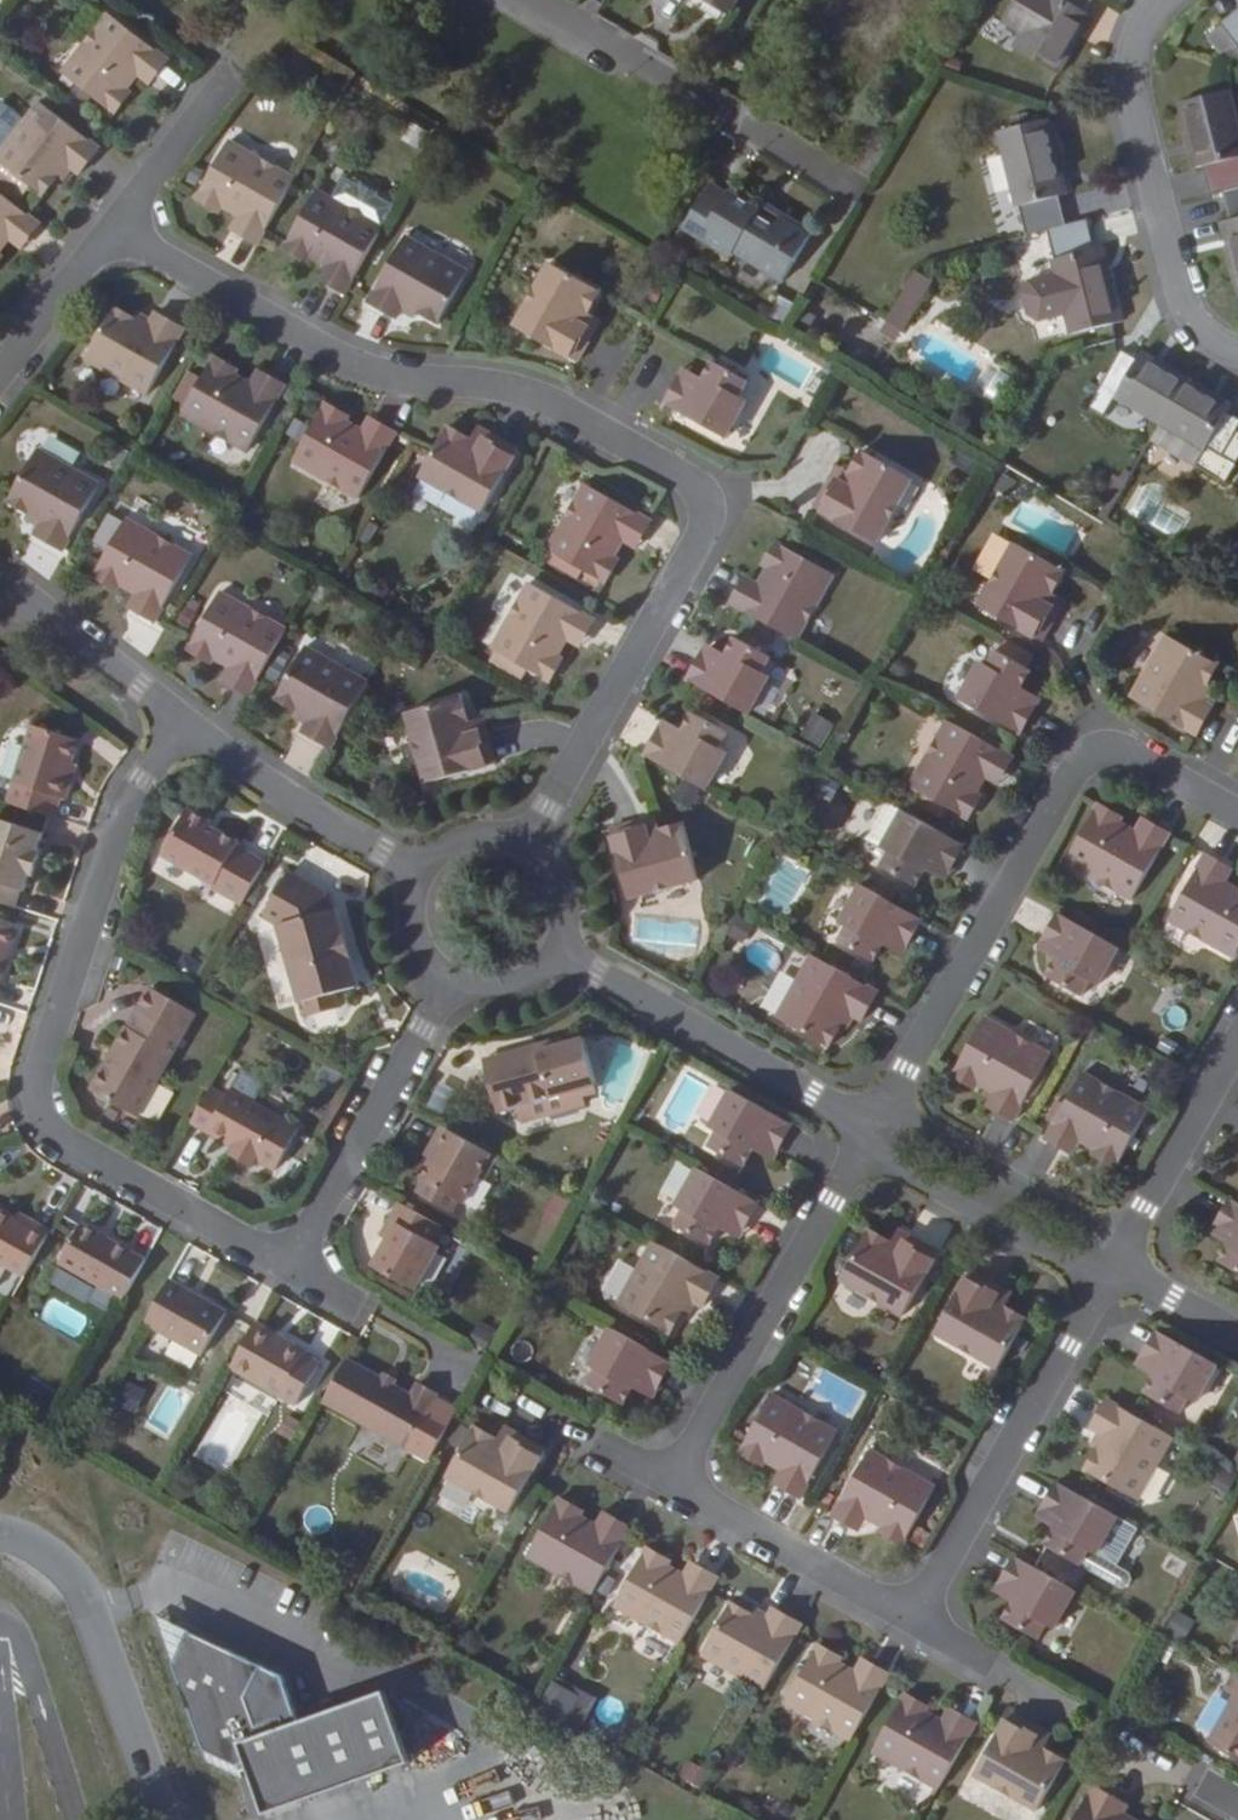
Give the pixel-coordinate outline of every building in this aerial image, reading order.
[(730,11),(737,0),(712,0),(730,11)] [(1017,11),(1010,7),(1002,21),(1022,33),(1014,47),(1060,74),(1094,15),(1087,11),(1094,0),(1023,0),(1017,11)] [(1010,7),(1017,11),(1023,0),(1015,0),(1010,7)] [(1237,45),(1237,10),(1221,23),(1237,44),(1237,45)] [(126,89),(138,74),(144,67),(156,76),(170,59),(109,13),(63,73),(115,114),(131,93),(126,89)] [(1237,61),(1237,45),(1237,44),(1224,54),(1233,65),(1237,61)] [(151,84),(156,76),(144,67),(138,74),(151,84)] [(1232,90),(1179,103),(1195,168),(1205,166),(1212,194),(1223,192),(1230,220),(1222,222),(1237,289),(1237,116),(1232,90)] [(60,178),(70,166),(73,168),(80,174),(100,148),(41,101),(0,154),(0,161),(44,195),(58,176),(60,178)] [(1049,120),(998,132),(1016,208),(1019,207),(1026,235),(1049,231),(1055,259),(1052,259),(1056,273),(1028,280),(1022,292),(1028,314),(1039,322),(1066,316),(1070,335),(1123,323),(1105,247),(1097,249),(1090,220),(1068,226),(1061,197),(1068,195),(1049,120)] [(222,206),(240,215),(247,220),(240,234),(258,244),(296,178),(229,141),(196,198),(220,211),(222,206)] [(63,180),(73,168),(70,166),(60,178),(63,180)] [(333,199),(383,227),(395,206),(376,196),(378,193),(362,184),(361,187),(344,177),(333,199)] [(792,274),(816,235),(767,204),(763,211),(733,192),(732,195),(715,185),(688,228),(735,258),(738,252),(787,282),(792,274)] [(310,255),(327,265),(335,270),(327,283),(345,293),(383,227),(333,199),(317,189),(284,248),(307,261),(310,255)] [(10,239),(16,231),(28,241),(41,224),(0,192),(0,251),(10,239)] [(231,229),(240,234),(247,220),(240,215),(231,229)] [(22,248),(28,241),(16,231),(10,239),(22,248)] [(397,318),(401,310),(403,307),(417,315),(418,312),(439,323),(469,271),(406,236),(368,301),(397,318)] [(578,361),(595,330),(590,327),(595,317),(589,313),(601,291),(551,263),(515,326),(578,361)] [(319,278),(327,283),(335,270),(327,265),(319,278)] [(899,339),(932,280),(913,270),(880,328),(899,339)] [(157,312),(153,320),(151,324),(137,315),(135,318),(115,307),(85,359),(148,394),(185,328),(157,312)] [(415,317),(417,315),(403,307),(401,310),(415,317)] [(139,313),(137,315),(151,324),(153,320),(139,313)] [(601,319),(595,317),(590,327),(595,330),(601,319)] [(1196,467),(1225,484),(1237,462),(1237,418),(1228,412),(1233,404),(1142,351),(1137,359),(1121,350),(1089,408),(1105,416),(1115,398),(1160,424),(1206,450),(1196,467)] [(285,385),(268,375),(260,388),(252,383),(235,374),(238,368),(215,355),(182,413),(248,451),(285,385)] [(696,384),(681,376),(665,403),(727,438),(748,400),(740,396),(748,381),(714,362),(705,378),(701,376),(696,384)] [(685,368),(681,376),(696,384),(701,376),(685,368)] [(259,370),(252,383),(260,388),(268,375),(259,370)] [(397,432),(379,421),(371,435),(363,430),(346,421),(349,415),(327,402),(293,461),(360,498),(397,432)] [(371,417),(363,430),(371,435),(379,421),(371,417)] [(1150,441),(1196,467),(1206,450),(1160,424),(1150,441)] [(519,450),(488,432),(485,437),(475,432),(471,439),(449,426),(421,476),(484,512),(519,450)] [(478,426),(475,432),(485,437),(488,432),(478,426)] [(136,451),(138,448),(124,439),(116,454),(130,462),(136,451)] [(29,512),(28,515),(42,523),(40,526),(35,534),(63,550),(101,484),(38,448),(9,501),(29,512)] [(852,473),(844,469),(839,479),(833,476),(815,507),(877,542),(913,479),(864,451),(852,473)] [(839,466),(833,476),(839,479),(844,469),(839,466)] [(614,557),(623,540),(628,532),(641,539),(652,521),(586,484),(548,550),(551,552),(546,559),(578,577),(583,569),(606,583),(619,560),(614,557)] [(26,518),(40,526),(42,523),(28,515),(26,518)] [(120,583),(137,594),(145,598),(137,611),(155,622),(193,555),(126,518),(94,576),(117,589),(120,583)] [(637,547),(641,539),(628,532),(623,540),(637,547)] [(769,567),(759,584),(755,592),(741,585),(731,603),(797,640),(834,574),(776,541),(763,565),(769,567)] [(1042,641),(1060,610),(1054,607),(1060,596),(1053,593),(1065,571),(1016,543),(980,606),(1042,641)] [(746,577),(741,585),(755,592),(759,584),(746,577)] [(558,655),(568,639),(572,630),(586,638),(596,620),(530,582),(492,649),(550,682),(563,659),(558,655)] [(214,657),(231,667),(239,672),(231,685),(249,695),(287,629),(221,591),(188,650),(211,663),(214,657)] [(129,606),(137,611),(145,598),(137,594),(129,606)] [(1066,599),(1060,596),(1054,607),(1060,610),(1066,599)] [(581,647),(586,638),(572,630),(568,639),(581,647)] [(1213,706),(1205,702),(1202,700),(1210,686),(1208,685),(1219,664),(1167,634),(1132,697),(1198,735),(1213,706)] [(727,654),(723,652),(719,660),(704,651),(688,679),(749,713),(770,676),(762,672),(771,656),(736,637),(727,654)] [(1000,652),(1008,657),(1013,648),(1026,655),(1021,664),(1030,669),(1037,655),(1007,638),(1000,652)] [(708,643),(704,651),(719,660),(723,652),(708,643)] [(296,710),(295,713),(309,720),(307,724),(303,732),(331,748),(368,681),(306,646),(276,699),(296,710)] [(1021,697),(1026,689),(1022,687),(1032,670),(1021,664),(1026,655),(1013,648),(1008,657),(1000,652),(998,650),(989,666),(981,661),(960,699),(1021,733),(1037,706),(1021,697)] [(223,680),(231,685),(239,672),(231,667),(223,680)] [(1213,688),(1210,686),(1202,700),(1205,702),(1213,688)] [(1041,698),(1026,689),(1021,697),(1037,706),(1041,698)] [(496,764),(486,729),(480,731),(477,720),(469,722),(462,697),(407,713),(427,783),(496,764)] [(797,736),(820,748),(833,723),(810,711),(797,736)] [(294,716),(307,724),(309,720),(295,713),(294,716)] [(676,736),(661,727),(645,755),(706,789),(727,752),(720,748),(728,732),(693,713),(684,730),(680,728),(676,736)] [(483,718),(477,720),(480,731),(486,729),(483,718)] [(665,719),(661,727),(676,736),(680,728),(665,719)] [(977,793),(986,776),(991,768),(1004,776),(1014,758),(948,720),(911,786),(913,787),(909,796),(941,813),(945,806),(969,819),(982,796),(977,793)] [(78,765),(74,762),(81,740),(33,724),(7,803),(55,818),(62,798),(67,799),(78,765)] [(1000,784),(1004,776),(991,768),(986,776),(1000,784)] [(904,810),(888,801),(867,839),(882,848),(904,810)] [(1170,833),(1152,823),(1145,836),(1136,832),(1119,822),(1123,817),(1099,804),(1067,862),(1133,899),(1170,833)] [(212,888),(242,905),(267,862),(238,845),(239,843),(210,826),(212,823),(188,809),(162,854),(214,884),(212,888)] [(925,869),(929,872),(945,881),(949,873),(965,845),(904,810),(882,848),(890,852),(882,868),(915,887),(925,869)] [(657,817),(645,819),(647,826),(658,823),(657,817)] [(1144,818),(1136,832),(1145,836),(1152,823),(1144,818)] [(661,831),(658,823),(647,826),(645,819),(611,829),(630,898),(699,879),(685,824),(661,831)] [(35,875),(43,851),(39,850),(44,834),(0,820),(0,902),(16,907),(21,890),(25,892),(30,873),(35,875)] [(1225,882),(1217,877),(1225,864),(1207,853),(1170,920),(1235,957),(1237,953),(1237,889),(1225,882)] [(1233,868),(1225,864),(1217,877),(1225,882),(1233,868)] [(303,1003),(308,1017),(342,1007),(338,993),(361,986),(338,908),(332,910),(327,891),(289,870),(262,916),(279,926),(300,1003),(303,1003)] [(883,944),(888,946),(892,938),(907,947),(923,919),(862,884),(840,922),(848,927),(840,941),(873,960),(883,944)] [(1058,949),(1054,957),(1058,959),(1048,976),(1082,996),(1090,981),(1098,985),(1120,947),(1059,913),(1043,940),(1058,949)] [(17,929),(0,923),(0,985),(1,986),(14,948),(11,947),(17,929)] [(20,929),(17,929),(11,947),(14,948),(20,929)] [(903,955),(907,947),(892,938),(888,946),(903,955)] [(1039,948),(1054,957),(1058,949),(1043,940),(1039,948)] [(841,1026),(844,1028),(852,1014),(863,1020),(879,992),(813,954),(777,1017),(829,1047),(841,1026)] [(185,1036),(136,1009),(90,1089),(140,1116),(185,1036)] [(854,1016),(852,1014),(844,1028),(847,1029),(854,1016)] [(979,1083),(996,1092),(1004,1097),(996,1111),(1014,1121),(1022,1107),(1030,1111),(1060,1059),(1052,1054),(985,1017),(953,1075),(976,1088),(979,1083)] [(560,1037),(543,1042),(541,1049),(484,1063),(495,1102),(531,1092),(576,1081),(579,1091),(599,1086),(585,1037),(566,1041),(560,1037)] [(483,1057),(484,1063),(541,1049),(543,1042),(483,1057)] [(1046,1138),(1064,1149),(1072,1135),(1080,1140),(1097,1149),(1094,1155),(1117,1168),(1149,1110),(1083,1073),(1076,1068),(1045,1120),(1053,1125),(1046,1138)] [(356,1079),(340,1070),(331,1086),(347,1094),(356,1079)] [(531,1092),(534,1103),(579,1091),(576,1081),(531,1092)] [(233,1089),(229,1095),(212,1086),(191,1123),(233,1146),(229,1154),(252,1167),(257,1160),(258,1160),(276,1170),(301,1127),(282,1116),(233,1089)] [(762,1143),(777,1152),(793,1124),(732,1090),(711,1128),(718,1132),(710,1147),(744,1166),(753,1149),(758,1151),(762,1143)] [(988,1106),(996,1111),(1004,1097),(996,1092),(988,1106)] [(458,1200),(465,1204),(494,1154),(441,1124),(432,1139),(440,1143),(431,1159),(420,1179),(424,1181),(419,1192),(452,1211),(458,1200)] [(1072,1153),(1080,1140),(1072,1135),(1064,1149),(1072,1153)] [(440,1143),(432,1139),(424,1155),(431,1159),(440,1143)] [(773,1160),(777,1152),(762,1143),(758,1151),(773,1160)] [(728,1222),(743,1230),(759,1203),(698,1168),(677,1206),(685,1210),(676,1225),(709,1244),(719,1227),(724,1229),(728,1222)] [(540,1221),(555,1227),(566,1198),(552,1192),(540,1221)] [(1216,1226),(1231,1235),(1226,1242),(1230,1245),(1220,1262),(1237,1271),(1237,1202),(1231,1198),(1216,1226)] [(442,1246),(435,1242),(444,1227),(400,1202),(379,1235),(387,1240),(372,1266),(417,1291),(442,1246)] [(16,1217),(0,1208),(0,1263),(25,1277),(52,1229),(36,1220),(32,1227),(16,1217)] [(19,1211),(16,1217),(32,1227),(36,1220),(19,1211)] [(59,1262),(123,1300),(147,1258),(82,1221),(59,1262)] [(739,1238),(743,1230),(728,1222),(724,1229),(739,1238)] [(1211,1234),(1226,1242),(1231,1235),(1216,1226),(1211,1234)] [(906,1240),(895,1234),(891,1242),(869,1229),(842,1279),(904,1315),(940,1252),(909,1235),(906,1240)] [(898,1229),(895,1234),(906,1240),(909,1235),(898,1229)] [(683,1313),(685,1314),(693,1301),(696,1302),(704,1307),(720,1279),(654,1241),(618,1304),(671,1334),(683,1313)] [(999,1293),(1002,1288),(972,1270),(936,1333),(1000,1369),(1028,1319),(1006,1307),(1010,1299),(999,1293)] [(145,1323),(202,1356),(227,1311),(170,1279),(145,1323)] [(1013,1294),(1002,1288),(999,1293),(1010,1299),(1013,1294)] [(696,1302),(693,1301),(685,1314),(688,1315),(696,1302)] [(479,1319),(467,1337),(482,1348),(495,1330),(479,1319)] [(326,1364),(307,1353),(308,1350),(257,1322),(231,1368),(302,1408),(326,1364)] [(641,1381),(657,1390),(673,1362),(612,1328),(590,1366),(598,1370),(590,1384),(623,1403),(633,1387),(637,1389),(641,1381)] [(1156,1367),(1152,1374),(1157,1377),(1147,1394),(1180,1413),(1189,1398),(1197,1402),(1218,1365),(1157,1330),(1141,1358),(1156,1367)] [(412,1394),(348,1358),(323,1402),(387,1438),(408,1450),(440,1393),(418,1381),(412,1394)] [(1137,1366),(1152,1374),(1156,1367),(1141,1358),(1137,1366)] [(107,1403),(131,1414),(143,1389),(120,1377),(107,1403)] [(652,1398),(657,1390),(641,1381),(637,1389),(652,1398)] [(791,1474),(783,1488),(801,1498),(838,1431),(772,1394),(740,1452),(763,1465),(765,1460),(783,1469),(791,1474)] [(1091,1428),(1096,1430),(1099,1432),(1092,1446),(1097,1449),(1086,1470),(1137,1499),(1173,1437),(1107,1399),(1091,1428)] [(512,1437),(502,1431),(497,1439),(476,1426),(448,1476),(511,1511),(546,1450),(515,1432),(512,1437)] [(504,1426),(502,1431),(512,1437),(515,1432),(504,1426)] [(1089,1444),(1092,1446),(1099,1432),(1096,1430),(1089,1444)] [(858,1512),(867,1517),(884,1526),(881,1532),(903,1545),(937,1487),(870,1450),(833,1515),(851,1526),(858,1512)] [(775,1483),(783,1488),(791,1474),(783,1469),(775,1483)] [(1227,1495),(1236,1479),(1220,1470),(1211,1486),(1227,1495)] [(1057,1518),(1052,1526),(1057,1529),(1047,1545),(1081,1564),(1089,1550),(1097,1554),(1118,1517),(1057,1481),(1042,1510),(1057,1518)] [(605,1530),(597,1525),(580,1516),(583,1510),(560,1498),(528,1555),(594,1593),(631,1527),(613,1517),(605,1530)] [(1037,1518),(1052,1526),(1057,1518),(1042,1510),(1037,1518)] [(605,1512),(597,1525),(605,1530),(613,1517),(605,1512)] [(859,1530),(867,1517),(858,1512),(851,1526),(859,1530)] [(1138,1528),(1118,1517),(1097,1554),(1089,1550),(1081,1564),(1121,1587),(1128,1585),(1131,1579),(1130,1573),(1117,1565),(1138,1528)] [(693,1580),(685,1575),(668,1565),(670,1560),(647,1547),(615,1605),(681,1642),(718,1576),(700,1566),(693,1580)] [(1015,1592),(1010,1600),(1015,1602),(1005,1620),(1039,1639),(1047,1623),(1055,1628),(1076,1591),(1015,1556),(1000,1584),(1015,1592)] [(692,1561),(685,1575),(693,1580),(700,1566),(692,1561)] [(995,1592),(1010,1600),(1015,1592),(1000,1584),(995,1592)] [(774,1608),(771,1613),(769,1616),(755,1608),(752,1614),(732,1602),(702,1654),(765,1690),(802,1624),(774,1608)] [(150,1603),(174,1665),(195,1628),(150,1603)] [(757,1605),(755,1608),(769,1616),(771,1613),(757,1605)] [(1173,1612),(1166,1632),(1184,1638),(1191,1618),(1173,1612)] [(249,1768),(266,1814),(406,1764),(378,1687),(291,1718),(288,1708),(250,1722),(240,1694),(257,1663),(195,1628),(174,1665),(209,1762),(244,1777),(241,1771),(249,1768)] [(864,1676),(855,1672),(839,1662),(842,1657),(819,1643),(786,1702),(852,1739),(890,1673),(871,1663),(864,1676)] [(863,1658),(855,1672),(864,1676),(871,1663),(863,1658)] [(1233,1673),(1224,1690),(1235,1696),(1209,1742),(1237,1758),(1237,1676),(1233,1673)] [(550,1677),(536,1706),(577,1726),(592,1697),(550,1677)] [(951,1726),(943,1721),(926,1711),(929,1706),(906,1693),(873,1751),(939,1789),(977,1722),(959,1712),(951,1726)] [(950,1707),(943,1721),(951,1726),(959,1712),(950,1707)] [(1038,1735),(1042,1730),(1011,1712),(975,1774),(1039,1810),(1067,1760),(1045,1748),(1049,1741),(1038,1735)] [(1052,1735),(1042,1730),(1038,1735),(1049,1741),(1052,1735)] [(678,1775),(701,1786),(709,1769),(686,1758),(678,1775)] [(1116,1796),(1096,1785),(1091,1796),(1089,1795),(1076,1819),(1135,1819),(1123,1813),(1111,1806),(1116,1796)] [(1128,1804),(1116,1796),(1111,1806),(1123,1813),(1128,1804)]
